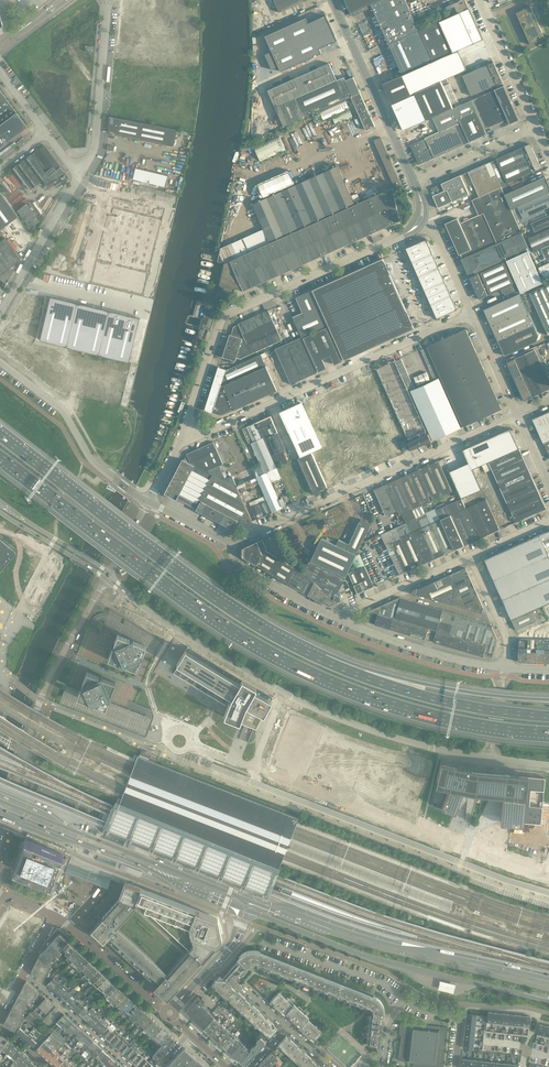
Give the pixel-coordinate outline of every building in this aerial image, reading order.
[(279,12),(306,0),(274,0),(279,12)] [(351,13),(371,5),(402,74),(433,60),(433,61),(453,52),(439,21),(419,30),(406,0),(345,0),(351,13)] [(457,14),(469,8),(466,0),(460,0),(448,5),(453,15),(457,14)] [(531,6),(516,13),(531,44),(545,38),(531,6)] [(272,51),(265,54),(272,70),(279,66),(282,71),(322,53),(320,48),(337,40),(334,33),(331,27),(328,21),(326,15),(308,23),(306,18),(266,36),(272,51)] [(489,52),(476,20),(468,24),(481,55),(489,52)] [(182,37),(182,40),(189,41),(190,29),(183,28),(183,29),(179,28),(178,37),(182,37)] [(433,61),(403,75),(411,94),(416,92),(441,81),(462,71),(467,69),(462,58),(458,50),(453,52),(433,61)] [(463,75),(468,85),(498,72),(493,61),(463,75)] [(305,117),(351,96),(360,92),(353,77),(345,80),(344,77),(337,80),(329,63),(269,90),(284,126),(305,117)] [(498,72),(468,85),(472,95),(502,82),(498,72)] [(392,104),(405,98),(412,95),(411,94),(403,75),(383,84),(392,104)] [(453,107),(442,82),(417,93),(426,113),(428,118),(453,107)] [(449,86),(452,98),(455,97),(451,83),(444,85),(445,87),(449,86)] [(481,131),(507,119),(510,124),(513,122),(515,121),(519,119),(506,89),(504,86),(504,85),(454,108),(434,117),(440,131),(410,144),(419,164),(464,144),(483,136),(481,131)] [(27,127),(0,91),(0,148),(27,127)] [(375,126),(360,93),(351,97),(367,130),(375,126)] [(416,94),(392,104),(404,130),(427,120),(416,94)] [(346,100),(320,111),(323,119),(349,108),(346,100)] [(332,116),(335,124),(353,116),(349,108),(332,116)] [(109,134),(112,134),(112,135),(112,136),(113,136),(114,136),(115,136),(115,135),(141,140),(144,124),(121,119),(110,117),(109,134)] [(173,147),(176,130),(144,124),(141,140),(173,147)] [(254,146),(261,161),(286,150),(279,135),(254,146)] [(374,140),(395,187),(401,184),(380,137),(374,140)] [(541,168),(530,144),(496,159),(490,162),(495,174),(501,187),(502,188),(524,179),(522,176),(541,168)] [(29,157),(49,184),(52,181),(61,174),(64,173),(44,146),(31,155),(29,157)] [(49,184),(29,157),(13,169),(29,191),(42,181),(46,186),(49,184)] [(485,164),(468,171),(479,197),(501,187),(495,174),(491,176),(485,164)] [(338,166),(253,204),(264,228),(269,240),(354,203),(338,166)] [(133,179),(165,187),(168,176),(135,168),(133,179)] [(469,194),(460,175),(431,188),(433,192),(434,191),(436,194),(433,196),(438,208),(469,194)] [(548,193),(548,192),(548,186),(545,176),(505,194),(518,224),(530,219),(548,210),(548,195),(548,193)] [(457,218),(447,223),(445,223),(459,254),(460,254),(462,258),(522,232),(518,224),(505,194),(502,188),(501,187),(479,197),(477,198),(483,213),(460,223),(457,218)] [(270,243),(231,260),(244,291),(400,221),(393,188),(316,222),(270,243)] [(19,217),(7,201),(0,192),(0,231),(19,217)] [(355,201),(360,198),(357,193),(352,195),(355,201)] [(90,283),(143,296),(148,272),(147,272),(148,267),(150,267),(161,222),(160,222),(162,213),(163,209),(112,197),(110,202),(110,206),(109,206),(94,266),(94,268),(91,280),(90,283)] [(26,204),(17,211),(25,220),(31,229),(33,227),(34,228),(42,222),(39,219),(38,219),(26,204)] [(530,219),(535,231),(548,225),(548,210),(530,219)] [(220,248),(218,262),(224,263),(231,260),(270,243),(269,240),(264,228),(220,248)] [(548,245),(548,229),(525,239),(528,247),(527,248),(529,254),(531,253),(542,248),(548,245)] [(542,283),(529,254),(527,248),(528,247),(525,239),(522,232),(462,258),(461,259),(479,299),(501,289),(506,299),(542,283)] [(418,242),(406,248),(407,249),(437,318),(454,311),(454,310),(457,309),(456,308),(457,308),(455,305),(455,304),(427,241),(426,239),(423,240),(418,242)] [(313,290),(344,360),(414,328),(383,258),(313,290)] [(224,263),(220,285),(236,289),(244,291),(231,260),(224,263)] [(538,267),(543,279),(548,277),(548,262),(538,267)] [(529,293),(530,295),(548,335),(548,334),(548,284),(529,293)] [(521,293),(529,312),(531,311),(530,307),(534,305),(527,290),(521,293)] [(293,317),(302,337),(327,326),(311,291),(308,292),(296,297),(303,312),(293,317)] [(539,335),(533,324),(520,293),(484,309),(504,355),(536,341),(539,335)] [(50,297),(40,341),(67,347),(67,348),(129,363),(140,318),(73,302),(50,297)] [(193,315),(198,316),(202,300),(197,299),(193,315)] [(205,313),(198,337),(201,338),(204,328),(211,330),(215,316),(209,314),(211,308),(208,307),(206,313),(205,313)] [(237,356),(240,357),(282,340),(270,309),(239,321),(238,324),(234,326),(232,333),(230,334),(224,356),(236,360),(237,356)] [(315,332),(326,357),(330,355),(334,364),(343,361),(327,327),(315,332)] [(502,409),(482,365),(466,329),(427,346),(463,426),(472,422),(479,419),(480,418),(482,418),(493,413),(492,413),(501,409),(502,409)] [(326,357),(315,332),(303,338),(318,372),(327,368),(323,359),(326,357)] [(275,349),(291,384),(318,372),(302,337),(275,349)] [(507,359),(506,359),(507,362),(524,400),(548,388),(548,374),(548,371),(536,346),(507,359)] [(224,385),(266,366),(262,358),(266,357),(265,352),(227,369),(220,367),(206,410),(222,415),(235,409),(224,385)] [(224,385),(235,409),(277,390),(266,366),(224,385)] [(415,376),(419,386),(431,380),(427,371),(415,376)] [(369,374),(363,377),(366,383),(372,380),(369,374)] [(426,426),(432,440),(461,427),(439,378),(410,391),(426,426)] [(386,398),(376,402),(382,422),(393,419),(386,398)] [(301,402),(280,412),(289,432),(290,432),(301,456),(322,447),(301,402)] [(533,419),(543,443),(548,440),(548,411),(533,419)] [(273,416),(245,426),(260,466),(254,468),(264,496),(250,501),(256,518),(286,507),(283,497),(279,499),(272,481),(281,478),(273,455),(285,450),(273,416)] [(468,463),(449,471),(461,498),(481,489),(477,479),(473,469),(479,466),(488,462),(519,448),(514,436),(510,428),(464,449),(463,449),(468,463)] [(408,441),(412,449),(432,440),(429,433),(408,441)] [(346,438),(322,448),(338,482),(361,472),(346,439),(346,438)] [(400,442),(404,451),(409,449),(405,440),(400,442)] [(165,493),(177,499),(177,498),(195,508),(212,474),(237,487),(236,486),(232,476),(226,479),(220,465),(223,464),(219,453),(213,442),(203,446),(200,448),(199,448),(187,454),(187,455),(188,456),(184,459),(183,459),(173,478),(170,483),(165,493)] [(298,458),(311,488),(313,493),(338,482),(322,448),(298,458)] [(519,448),(489,462),(516,522),(546,508),(519,448)] [(418,470),(432,500),(442,495),(446,494),(452,491),(439,460),(418,470)] [(418,470),(408,474),(422,504),(432,500),(418,470)] [(195,508),(197,509),(200,511),(203,512),(231,527),(233,529),(234,529),(240,527),(248,523),(252,521),(237,487),(212,474),(195,508)] [(398,478),(416,518),(426,514),(422,504),(408,474),(398,478)] [(388,483),(383,485),(395,511),(397,516),(402,514),(404,519),(400,521),(401,525),(402,525),(406,523),(416,518),(398,478),(388,483)] [(374,489),(386,515),(395,511),(383,485),(374,489)] [(479,538),(466,508),(461,498),(446,505),(464,545),(479,538)] [(466,508),(479,538),(482,537),(500,529),(486,499),(482,501),(466,508)] [(436,509),(454,549),(464,545),(446,505),(436,509)] [(426,514),(444,554),(454,549),(436,509),(426,514)] [(426,514),(416,518),(434,558),(444,554),(426,514)] [(416,518),(406,523),(424,563),(434,558),(416,518)] [(310,560),(346,577),(371,523),(361,519),(349,544),(339,539),(337,545),(321,537),(310,560)] [(424,563),(406,523),(402,525),(401,525),(381,534),(399,574),(424,563)] [(485,559),(491,573),(493,577),(496,584),(498,588),(502,599),(508,613),(510,617),(511,619),(512,619),(548,603),(548,555),(543,541),(548,538),(548,530),(505,550),(485,559)] [(16,552),(0,539),(0,571),(16,552)] [(285,582),(287,584),(295,568),(265,550),(266,548),(262,539),(243,548),(243,557),(285,582)] [(14,607),(37,557),(22,544),(16,552),(0,571),(0,596),(14,607)] [(348,573),(358,593),(373,586),(360,554),(357,555),(352,564),(355,570),(348,573)] [(295,568),(287,584),(302,592),(312,597),(329,606),(342,600),(340,596),(337,594),(343,582),(346,577),(310,560),(304,573),(297,570),(298,567),(297,566),(295,568)] [(418,594),(482,613),(483,608),(482,604),(472,582),(466,568),(434,581),(432,582),(417,589),(417,588),(412,590),(412,591),(411,591),(411,592),(412,593),(412,594),(417,595),(418,594)] [(4,628),(3,628),(4,628),(14,607),(0,596),(0,626),(4,628)] [(533,639),(548,639),(548,622),(533,629),(533,639)] [(114,643),(112,644),(113,647),(108,659),(120,664),(121,667),(124,665),(136,670),(141,658),(144,657),(143,654),(143,652),(144,652),(146,645),(134,641),(132,638),(130,639),(117,634),(117,635),(114,643)] [(518,661),(527,662),(528,639),(519,638),(519,651),(518,661)] [(528,639),(527,662),(536,662),(537,639),(528,639)] [(536,662),(544,663),(545,639),(537,639),(536,662)] [(188,647),(177,665),(179,666),(174,673),(207,693),(211,686),(231,698),(230,702),(224,717),(241,724),(244,725),(249,727),(254,729),(256,730),(274,698),(255,688),(242,680),(221,668),(209,660),(202,656),(194,651),(188,647)] [(160,662),(154,672),(183,689),(187,681),(173,673),(172,676),(167,674),(170,668),(160,662)] [(77,696),(90,701),(91,704),(93,703),(106,707),(109,699),(112,697),(110,695),(115,683),(103,678),(102,675),(99,676),(87,672),(82,684),(80,685),(81,688),(77,696)] [(213,721),(206,740),(236,752),(241,740),(239,739),(244,725),(241,724),(224,717),(221,724),(213,721)] [(269,894),(277,874),(280,866),(299,817),(232,792),(139,755),(138,756),(137,756),(134,755),(133,758),(137,759),(122,799),(119,797),(116,805),(115,806),(109,803),(104,801),(103,803),(104,805),(104,807),(105,808),(106,810),(105,812),(104,813),(103,813),(102,813),(101,814),(100,815),(99,816),(99,817),(99,818),(99,819),(100,820),(101,820),(102,821),(101,823),(100,824),(100,825),(91,822),(91,821),(89,820),(88,822),(88,823),(87,826),(86,826),(85,828),(86,829),(75,856),(72,856),(69,863),(124,884),(125,882),(136,886),(137,882),(130,880),(131,878),(132,876),(133,874),(139,876),(141,871),(118,862),(120,857),(123,850),(124,846),(127,848),(147,856),(149,851),(149,850),(145,849),(145,847),(146,845),(156,849),(247,886),(247,885),(269,894)] [(454,814),(458,806),(463,793),(503,797),(501,821),(500,825),(509,826),(523,827),(523,823),(541,824),(542,807),(529,806),(531,790),(544,791),(545,778),(519,776),(505,774),(505,775),(474,772),(471,771),(440,764),(436,781),(451,785),(441,809),(454,814)] [(33,814),(33,816),(24,837),(33,840),(33,841),(32,841),(61,852),(66,854),(66,853),(72,849),(79,832),(33,814)] [(33,874),(35,875),(51,881),(61,856),(28,843),(22,859),(18,857),(17,873),(20,875),(31,879),(33,874)] [(144,909),(202,962),(222,940),(218,918),(148,891),(148,892),(140,889),(140,888),(136,886),(125,882),(124,884),(124,886),(124,887),(123,890),(122,890),(123,891),(123,893),(122,893),(121,893),(121,894),(121,895),(122,896),(121,898),(119,897),(119,898),(120,898),(145,908),(144,909)] [(145,908),(120,898),(90,930),(104,942),(107,939),(121,952),(151,980),(157,985),(154,988),(167,1000),(202,962),(144,909),(145,908)] [(0,925),(0,980),(9,984),(37,933),(29,913),(10,906),(0,925)] [(51,943),(62,952),(64,949),(69,943),(70,943),(68,940),(67,941),(59,934),(51,943)] [(62,952),(51,943),(47,947),(58,956),(62,952)] [(69,943),(64,949),(66,950),(65,951),(65,953),(68,956),(75,948),(72,946),(72,945),(71,945),(69,943)] [(47,947),(43,951),(54,961),(58,956),(47,947)] [(75,948),(68,956),(66,958),(71,962),(80,952),(78,951),(78,950),(76,948),(75,948)] [(235,982),(236,981),(248,968),(246,966),(248,964),(249,965),(252,963),(255,964),(256,964),(256,962),(259,963),(258,965),(311,986),(312,983),(314,984),(313,987),(366,1007),(367,1006),(369,1007),(369,1008),(371,1010),(371,1012),(371,1013),(373,1013),(373,1016),(370,1015),(367,1044),(379,1045),(382,1014),(385,1014),(385,1011),(384,1008),(383,1006),(382,1003),(381,1001),(379,999),(376,997),(374,996),(260,952),(257,951),(255,950),(252,950),(249,951),(245,952),(244,953),(242,954),(239,957),(241,958),(230,969),(226,974),(223,978),(224,978),(225,977),(233,984),(235,982)] [(50,965),(51,966),(54,968),(55,969),(59,965),(54,961),(43,951),(39,956),(50,965)] [(71,962),(75,966),(84,956),(83,955),(81,953),(80,953),(80,952),(71,962)] [(50,965),(39,956),(34,965),(31,971),(43,981),(51,966),(50,965)] [(75,966),(80,970),(88,961),(87,960),(87,959),(85,957),(84,956),(75,966)] [(88,961),(80,970),(84,974),(93,965),(92,964),(92,963),(90,962),(89,961),(88,961)] [(84,974),(88,978),(97,969),(93,965),(84,974)] [(97,969),(88,978),(93,983),(102,973),(101,972),(99,970),(98,969),(97,969)] [(45,983),(47,986),(55,977),(59,973),(56,970),(45,983)] [(105,975),(102,973),(93,983),(98,987),(107,976),(105,976),(105,975)] [(220,975),(218,978),(214,982),(212,984),(216,987),(214,989),(222,997),(224,995),(227,997),(234,989),(231,986),(233,984),(225,977),(224,978),(223,978),(220,975)] [(98,987),(102,991),(111,981),(110,981),(110,980),(107,976),(98,987)] [(47,986),(52,990),(58,982),(59,981),(60,981),(57,979),(55,977),(47,986)] [(456,984),(440,980),(439,984),(438,989),(453,993),(455,988),(456,984)] [(18,996),(29,1002),(31,1003),(38,991),(26,981),(23,987),(18,996)] [(64,985),(59,981),(58,982),(52,990),(56,994),(64,985)] [(102,991),(108,996),(117,986),(116,985),(116,986),(116,985),(115,984),(114,984),(114,983),(112,981),(111,981),(102,991)] [(56,994),(61,998),(68,989),(64,985),(56,994)] [(117,986),(108,996),(107,997),(111,1001),(121,990),(117,986)] [(61,998),(66,1002),(72,994),(73,993),(77,989),(75,987),(71,992),(68,989),(61,998)] [(238,1008),(241,1011),(249,1002),(245,999),(246,999),(238,992),(234,989),(227,997),(230,1000),(229,1001),(237,1008),(238,1008)] [(111,1001),(116,1005),(126,994),(121,990),(111,1001)] [(72,994),(66,1002),(70,1006),(77,998),(78,997),(76,995),(76,996),(73,993),(72,994)] [(282,1011),(285,1014),(293,1006),(278,993),(271,1001),(274,1004),(273,1005),(281,1013),(282,1011)] [(116,1005),(120,1009),(130,998),(126,994),(116,1005)] [(16,1001),(27,1007),(29,1002),(18,996),(16,1001)] [(197,997),(185,1010),(203,1027),(213,1016),(212,1017),(199,1004),(201,1001),(203,1002),(205,1000),(202,997),(201,998),(198,996),(197,997)] [(74,1010),(79,1014),(87,1005),(88,1003),(86,1001),(89,999),(86,997),(80,1004),(74,1010)] [(38,1007),(46,1014),(53,1006),(45,998),(38,1007)] [(70,1006),(74,1010),(80,1004),(77,1001),(78,999),(77,998),(70,1006)] [(130,998),(120,1009),(125,1013),(135,1002),(130,998)] [(13,1005),(25,1011),(27,1007),(16,1001),(13,1005)] [(125,1013),(129,1017),(139,1006),(135,1002),(125,1013)] [(249,1002),(241,1011),(244,1014),(252,1022),(252,1021),(255,1024),(263,1015),(260,1012),(253,1005),(252,1005),(249,1002)] [(89,1007),(87,1005),(79,1014),(84,1018),(90,1011),(92,1008),(95,1005),(93,1003),(89,1007)] [(294,1004),(293,1006),(285,1014),(300,1028),(308,1019),(309,1018),(306,1015),(307,1013),(299,1006),(298,1007),(294,1004)] [(25,1011),(13,1005),(11,1010),(22,1016),(25,1011)] [(139,1006),(129,1017),(134,1022),(144,1011),(139,1006)] [(90,1011),(84,1018),(88,1022),(96,1013),(97,1012),(92,1008),(90,1011)] [(25,1017),(22,1016),(11,1010),(3,1025),(15,1031),(20,1026),(25,1017)] [(32,1013),(40,1021),(43,1018),(34,1010),(32,1013)] [(144,1011),(134,1022),(139,1026),(148,1015),(144,1011)] [(96,1013),(88,1022),(91,1025),(93,1026),(98,1020),(100,1017),(98,1016),(99,1015),(96,1013)] [(26,1018),(35,1026),(39,1022),(30,1014),(26,1018)] [(55,1030),(56,1032),(68,1019),(64,1015),(57,1022),(56,1024),(58,1026),(55,1030)] [(153,1019),(148,1015),(139,1026),(143,1030),(153,1019)] [(263,1015),(255,1024),(259,1027),(258,1027),(266,1035),(267,1034),(270,1037),(278,1029),(274,1025),(275,1025),(265,1016),(264,1016),(263,1015)] [(101,1017),(100,1017),(98,1020),(93,1026),(97,1030),(105,1021),(101,1017)] [(213,1017),(204,1028),(206,1030),(207,1030),(209,1031),(218,1021),(221,1018),(220,1018),(216,1019),(216,1020),(213,1017)] [(73,1023),(68,1019),(56,1032),(58,1033),(62,1029),(64,1032),(66,1030),(73,1023)] [(143,1030),(148,1034),(158,1023),(153,1019),(143,1030)] [(308,1019),(300,1028),(303,1030),(302,1032),(310,1039),(311,1037),(314,1041),(322,1032),(308,1019)] [(105,1021),(97,1030),(101,1034),(107,1028),(109,1026),(110,1025),(105,1021)] [(223,1025),(218,1021),(209,1031),(213,1036),(223,1025)] [(409,1062),(409,1059),(414,1060),(413,1066),(444,1066),(448,1028),(401,1022),(400,1033),(400,1034),(400,1035),(401,1035),(403,1036),(403,1040),(401,1039),(399,1060),(409,1062)] [(16,1032),(33,1047),(33,1046),(37,1042),(36,1041),(38,1039),(37,1038),(40,1034),(33,1028),(34,1028),(29,1023),(22,1025),(16,1032)] [(76,1026),(73,1023),(66,1030),(69,1033),(68,1033),(69,1034),(77,1026),(76,1025),(76,1026)] [(101,1034),(107,1039),(115,1030),(113,1028),(114,1027),(111,1023),(110,1025),(109,1026),(107,1028),(101,1034)] [(158,1023),(148,1034),(152,1038),(162,1027),(158,1023)] [(539,1024),(537,1034),(543,1036),(542,1037),(543,1038),(545,1026),(539,1024)] [(213,1036),(218,1040),(227,1029),(223,1025),(213,1036)] [(77,1026),(69,1034),(70,1035),(71,1034),(74,1037),(81,1030),(78,1027),(77,1026)] [(162,1027),(152,1038),(157,1042),(167,1031),(162,1027)] [(218,1040),(222,1044),(232,1033),(227,1029),(218,1040)] [(46,1058),(49,1061),(57,1052),(67,1041),(54,1030),(51,1033),(37,1050),(44,1056),(45,1057),(46,1058)] [(81,1030),(74,1037),(72,1039),(75,1041),(74,1042),(76,1044),(85,1034),(81,1030)] [(107,1039),(111,1043),(119,1034),(116,1031),(115,1030),(107,1039)] [(171,1036),(167,1031),(157,1042),(161,1046),(171,1036)] [(232,1033),(222,1044),(227,1048),(236,1038),(232,1033)] [(86,1035),(85,1034),(76,1044),(81,1047),(83,1045),(89,1037),(87,1034),(86,1035)] [(119,1034),(111,1043),(116,1047),(123,1038),(122,1036),(119,1034)] [(3,1049),(10,1041),(8,1039),(0,1035),(0,1052),(3,1049)] [(171,1036),(161,1046),(158,1050),(163,1054),(175,1041),(175,1039),(171,1036)] [(250,1050),(240,1061),(243,1064),(244,1064),(246,1064),(255,1054),(257,1051),(258,1051),(265,1043),(265,1040),(260,1036),(257,1040),(256,1041),(258,1042),(254,1046),(253,1047),(250,1050)] [(290,1055),(293,1058),(301,1050),(297,1047),(298,1046),(290,1039),(290,1040),(286,1036),(278,1045),(282,1048),(281,1049),(289,1056),(290,1055)] [(83,1049),(85,1050),(93,1041),(91,1038),(90,1038),(89,1037),(83,1045),(81,1047),(83,1049)] [(123,1038),(116,1047),(120,1050),(127,1042),(124,1039),(125,1039),(123,1038)] [(236,1038),(227,1048),(231,1052),(241,1042),(236,1038)] [(3,1049),(7,1053),(14,1045),(10,1041),(3,1049)] [(85,1050),(89,1054),(91,1052),(97,1045),(98,1044),(95,1042),(94,1042),(93,1041),(85,1050)] [(123,1053),(124,1054),(132,1045),(130,1044),(127,1042),(120,1050),(123,1053)] [(134,1042),(132,1045),(124,1054),(129,1059),(138,1049),(135,1047),(137,1045),(134,1042)] [(231,1052),(236,1056),(246,1046),(241,1042),(231,1052)] [(7,1053),(11,1057),(19,1049),(14,1045),(7,1053)] [(91,1052),(89,1054),(91,1056),(93,1054),(95,1056),(102,1048),(97,1045),(91,1052)] [(246,1046),(236,1056),(238,1058),(237,1058),(240,1061),(250,1050),(250,1049),(250,1050),(246,1046)] [(182,1066),(191,1066),(198,1060),(185,1048),(183,1048),(173,1059),(178,1063),(182,1066)] [(10,1058),(14,1061),(23,1052),(19,1049),(11,1057),(10,1058)] [(96,1057),(100,1061),(107,1053),(103,1049),(96,1057)] [(134,1063),(140,1055),(142,1053),(138,1049),(129,1059),(134,1063)] [(153,1056),(154,1058),(157,1061),(158,1060),(163,1054),(158,1050),(153,1056)] [(315,1063),(311,1060),(312,1059),(304,1052),(304,1053),(301,1050),(293,1058),(296,1061),(295,1062),(301,1066),(311,1066),(315,1063)] [(56,1066),(58,1066),(65,1059),(70,1053),(67,1051),(66,1053),(65,1052),(61,1056),(61,1055),(54,1063),(53,1064),(55,1066),(56,1066)] [(14,1061),(19,1065),(27,1056),(23,1052),(14,1061)] [(61,1055),(57,1052),(49,1061),(51,1063),(53,1064),(54,1063),(61,1055)] [(268,1056),(273,1061),(278,1065),(282,1061),(272,1052),(268,1056)] [(105,1065),(111,1057),(107,1053),(100,1061),(98,1063),(100,1065),(100,1064),(103,1066),(105,1065)] [(142,1057),(140,1055),(134,1063),(137,1066),(138,1066),(147,1056),(145,1055),(142,1057)] [(27,1056),(19,1065),(21,1066),(24,1066),(31,1059),(27,1056)] [(138,1066),(146,1066),(149,1063),(146,1061),(149,1058),(147,1056),(138,1066)] [(267,1066),(273,1061),(268,1056),(258,1066),(267,1066)] [(111,1057),(105,1065),(107,1066),(110,1066),(115,1061),(115,1060),(112,1057),(111,1057)]
